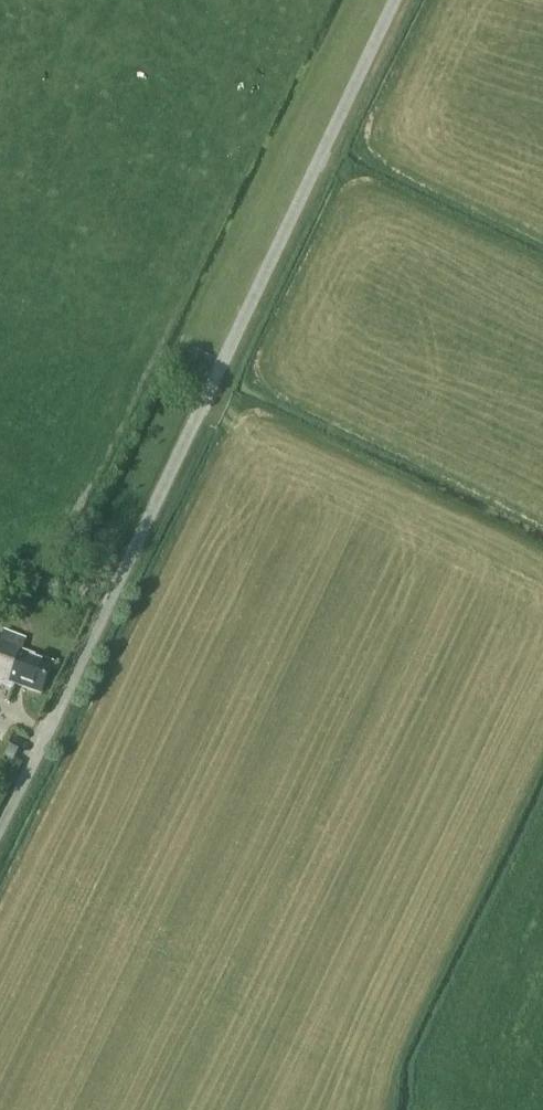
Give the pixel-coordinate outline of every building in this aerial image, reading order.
[(13,690),(15,685),(41,694),(53,663),(21,652),(26,640),(4,631),(0,643),(0,685),(13,690)] [(2,756),(11,760),(16,750),(8,745),(2,756)]
